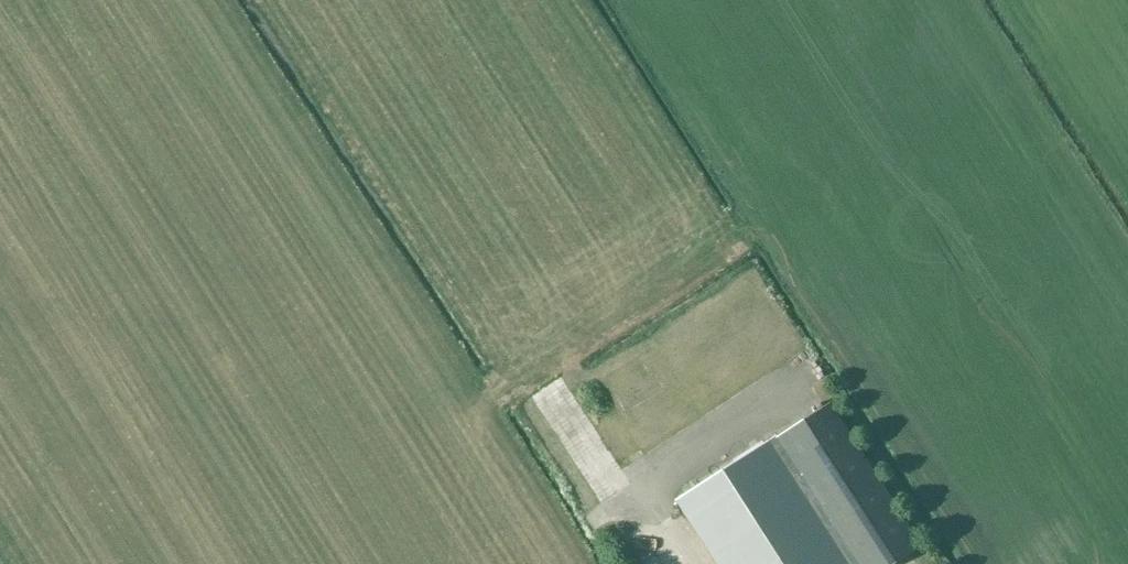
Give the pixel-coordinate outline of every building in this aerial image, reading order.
[(830,403),(777,437),(859,563),(893,563),(922,546),(830,403)] [(717,563),(850,563),(771,441),(677,502),(717,563)]
